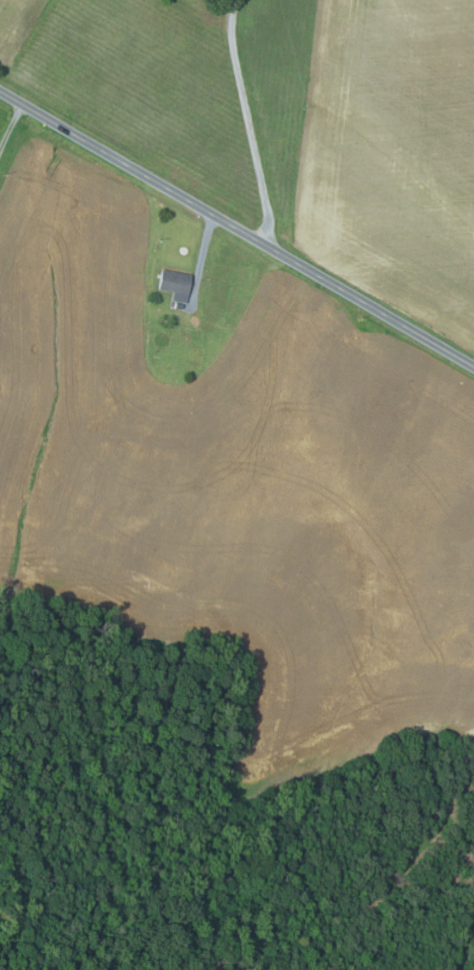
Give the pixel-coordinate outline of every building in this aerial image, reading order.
[(188,303),(173,300),(175,291),(159,289),(162,270),(193,275),(188,303)]
